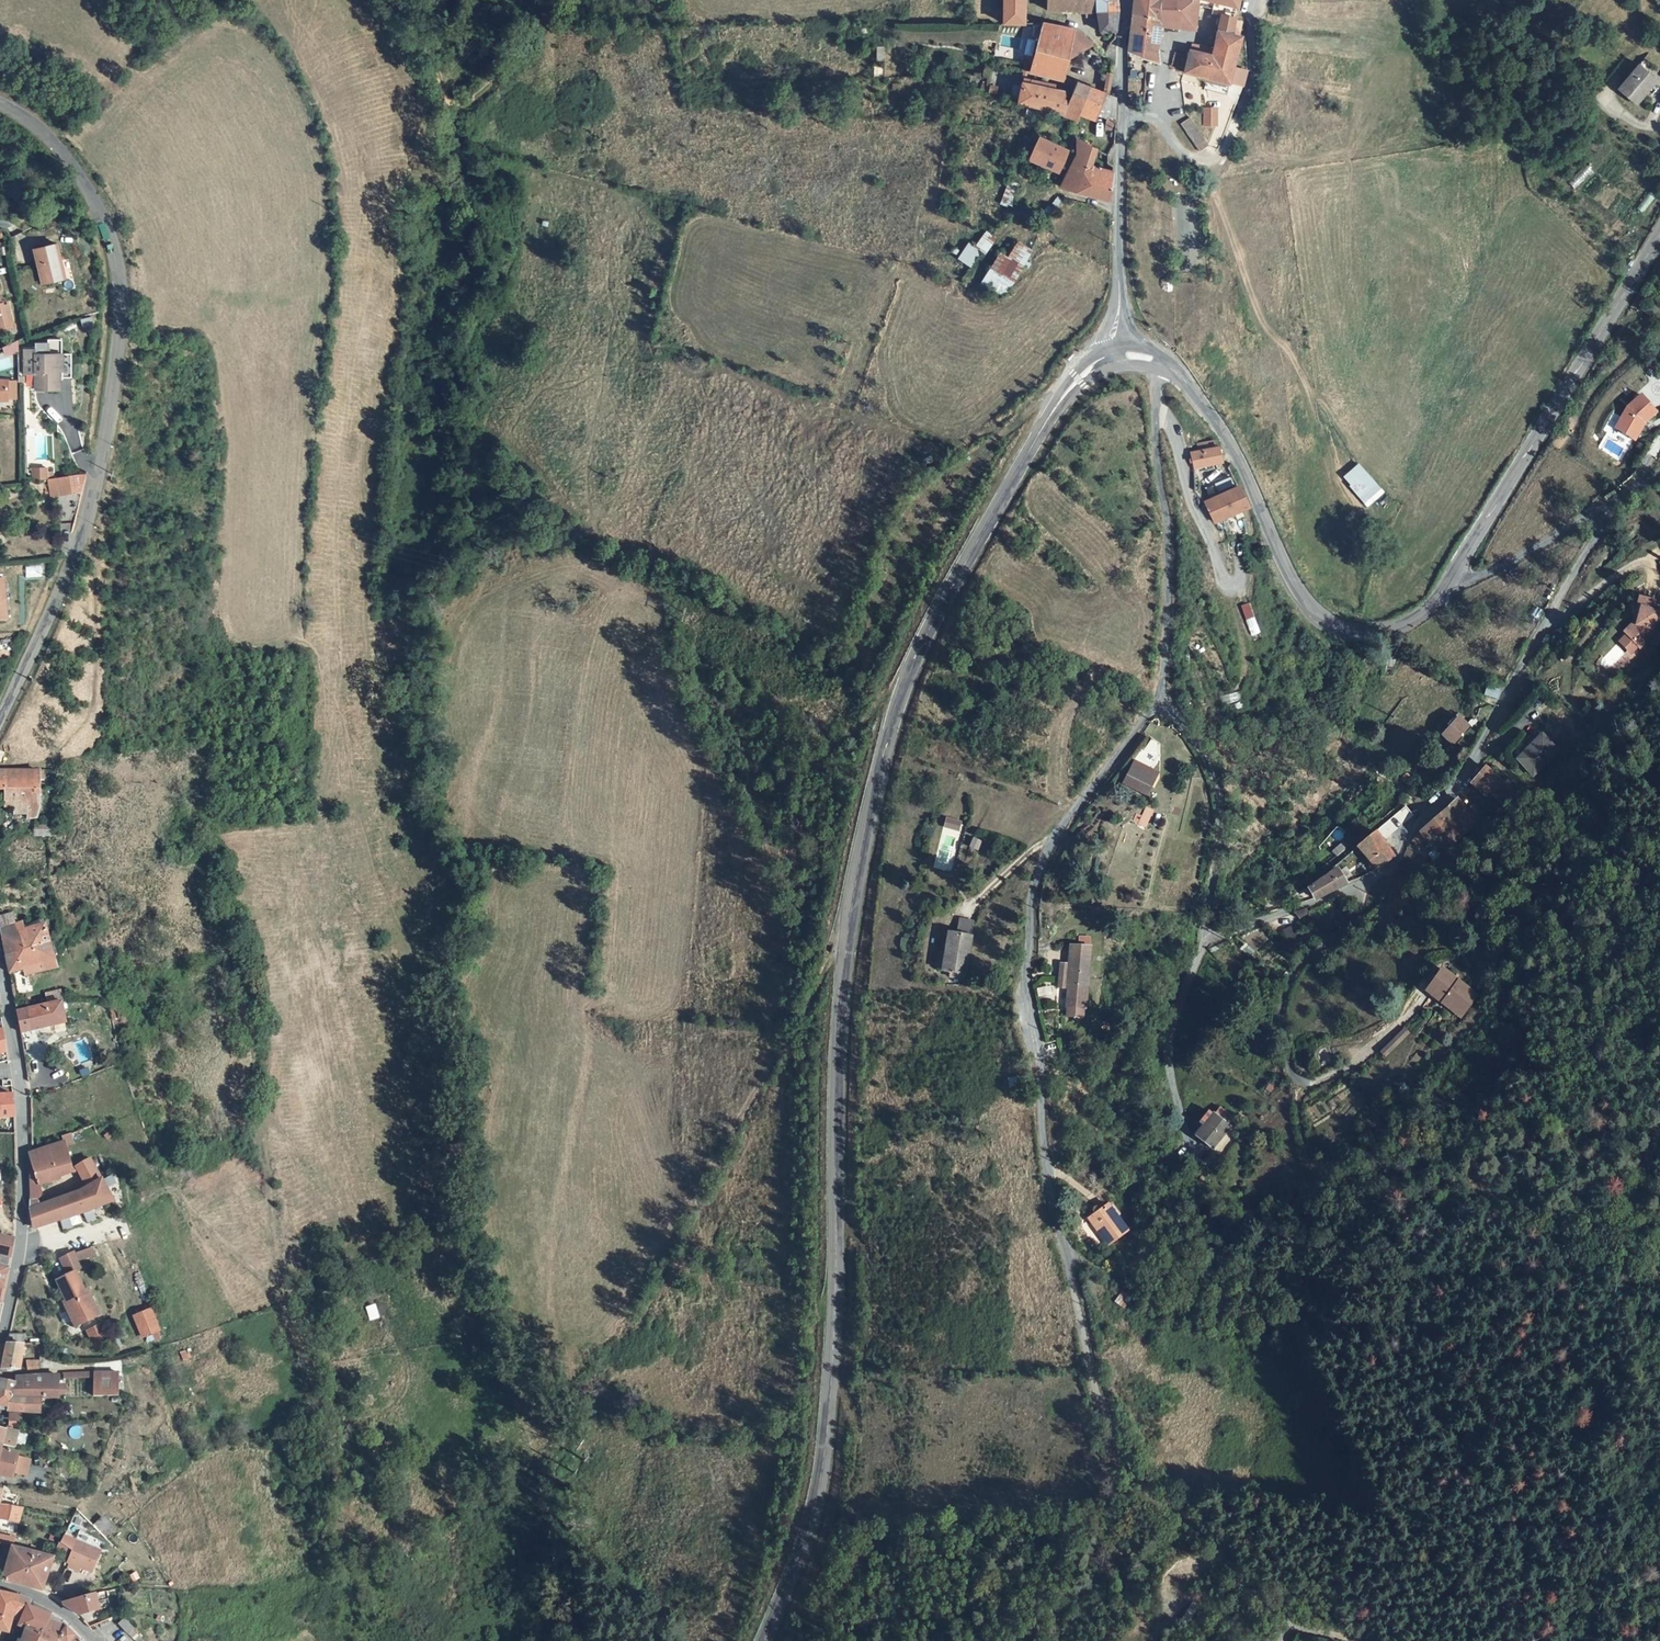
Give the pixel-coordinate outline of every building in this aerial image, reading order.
[(1003,22),(1025,23),(1025,22),(1026,0),(1004,0),(1003,22)] [(1049,8),(1079,8),(1079,11),(1097,10),(1096,0),(1049,0),(1049,8)] [(1119,8),(1117,0),(1096,0),(1097,10),(1119,8)] [(1162,16),(1163,0),(1137,0),(1135,10),(1162,16)] [(1197,0),(1163,0),(1162,16),(1162,18),(1181,20),(1181,27),(1196,28),(1197,3),(1197,0)] [(1197,3),(1215,7),(1215,13),(1223,14),(1237,18),(1239,6),(1217,0),(1197,0),(1197,3)] [(1113,33),(1114,30),(1117,30),(1119,8),(1097,10),(1101,30),(1104,30),(1106,36),(1109,36),(1111,36),(1113,34),(1113,33)] [(1162,16),(1135,10),(1127,42),(1127,50),(1159,61),(1162,18),(1162,16)] [(1219,29),(1236,34),(1237,18),(1223,14),(1219,29)] [(1071,55),(1095,42),(1079,28),(1045,22),(1039,38),(1073,47),(1071,55)] [(1226,91),(1244,36),(1236,34),(1219,29),(1215,48),(1213,53),(1192,49),(1189,56),(1186,69),(1207,75),(1204,84),(1226,91)] [(1034,57),(1067,66),(1071,55),(1073,47),(1039,38),(1034,57)] [(1192,49),(1213,53),(1215,48),(1193,43),(1192,49)] [(1174,65),(1186,69),(1189,56),(1177,52),(1174,65)] [(1061,75),(1067,66),(1034,57),(1032,63),(1030,69),(1055,76),(1061,75)] [(1635,60),(1616,85),(1636,102),(1656,76),(1635,60)] [(1247,69),(1235,65),(1230,80),(1242,84),(1247,69)] [(1052,83),(1023,75),(1019,101),(1050,107),(1064,113),(1069,100),(1063,98),(1065,91),(1053,87),(1052,83)] [(1082,111),(1083,106),(1091,85),(1077,79),(1069,100),(1064,113),(1078,119),(1082,111)] [(1097,112),(1104,91),(1091,85),(1083,106),(1097,112)] [(1107,114),(1117,115),(1117,97),(1107,92),(1104,91),(1097,112),(1107,116),(1107,114)] [(1083,106),(1082,111),(1095,118),(1097,112),(1083,106)] [(1214,106),(1202,108),(1203,124),(1216,122),(1214,106)] [(1107,126),(1117,126),(1117,115),(1107,114),(1107,116),(1107,126)] [(1192,114),(1182,121),(1200,147),(1210,140),(1192,114)] [(1050,124),(1044,121),(1041,128),(1047,131),(1050,124)] [(1068,147),(1039,134),(1029,157),(1058,170),(1068,147)] [(1072,174),(1087,180),(1091,166),(1097,146),(1078,135),(1077,150),(1068,172),(1072,174)] [(1072,174),(1067,187),(1110,198),(1115,173),(1091,166),(1087,180),(1072,174)] [(1072,174),(1068,172),(1063,186),(1067,187),(1072,174)] [(996,239),(985,231),(974,245),(985,253),(996,239)] [(66,264),(61,243),(35,249),(44,284),(66,279),(62,265),(66,264)] [(980,252),(966,243),(956,258),(969,267),(980,252)] [(1004,255),(995,272),(1016,289),(1036,253),(1022,247),(1014,260),(1004,255)] [(1010,298),(1016,289),(995,272),(987,286),(1010,298)] [(5,331),(4,328),(15,325),(10,305),(4,307),(3,304),(0,291),(0,332),(5,331)] [(39,389),(62,389),(62,370),(65,370),(65,377),(74,377),(74,353),(65,353),(65,339),(52,339),(52,343),(39,342),(39,349),(27,348),(27,373),(39,373),(39,389)] [(8,357),(21,354),(21,343),(6,349),(8,357)] [(7,382),(7,399),(16,399),(16,381),(7,382)] [(1627,409),(1615,429),(1636,441),(1646,423),(1657,413),(1642,395),(1627,409)] [(1193,473),(1213,469),(1213,462),(1222,460),(1220,445),(1214,446),(1212,439),(1194,443),(1196,450),(1189,451),(1193,473)] [(31,467),(31,478),(50,478),(50,472),(44,472),(45,468),(31,467)] [(66,478),(68,494),(81,492),(85,475),(66,478)] [(68,494),(66,478),(49,480),(51,496),(68,494)] [(1222,494),(1231,513),(1248,504),(1239,485),(1222,494)] [(1222,494),(1204,503),(1205,506),(1213,521),(1231,513),(1222,494)] [(9,619),(5,578),(0,579),(0,620),(9,619)] [(1626,632),(1637,643),(1639,645),(1648,636),(1646,634),(1652,626),(1655,614),(1658,615),(1659,608),(1659,599),(1638,594),(1635,605),(1639,605),(1635,622),(1626,632)] [(1639,605),(1635,605),(1632,620),(1623,630),(1626,632),(1635,622),(1639,605)] [(1656,628),(1658,615),(1655,614),(1652,626),(1646,634),(1648,636),(1656,628)] [(1637,643),(1626,632),(1619,639),(1627,646),(1633,648),(1637,643)] [(1467,731),(1459,723),(1442,739),(1449,747),(1467,731)] [(1533,773),(1557,750),(1541,736),(1517,758),(1533,773)] [(1156,759),(1157,745),(1151,739),(1136,757),(1148,768),(1156,759)] [(1129,760),(1124,768),(1147,782),(1152,774),(1129,760)] [(1518,795),(1486,767),(1474,782),(1486,794),(1491,790),(1502,800),(1507,804),(1518,795)] [(1147,782),(1124,768),(1114,783),(1138,798),(1147,782)] [(4,788),(6,807),(14,807),(15,814),(31,814),(31,805),(39,805),(39,771),(0,771),(0,788),(4,788)] [(1469,812),(1459,800),(1449,811),(1467,835),(1478,824),(1469,812)] [(1477,804),(1469,812),(1478,824),(1481,822),(1486,816),(1477,804)] [(1131,828),(1141,812),(1134,808),(1130,816),(1125,813),(1120,821),(1131,828)] [(1420,849),(1428,842),(1434,836),(1443,846),(1448,852),(1467,835),(1449,811),(1448,809),(1414,840),(1420,849)] [(941,817),(940,823),(951,826),(952,819),(941,817)] [(31,831),(45,832),(46,825),(32,824),(31,831)] [(967,834),(964,842),(971,845),(975,838),(967,834)] [(1394,856),(1376,834),(1359,849),(1378,873),(1394,858),(1394,856)] [(1443,846),(1434,836),(1428,842),(1436,852),(1443,846)] [(1320,880),(1331,893),(1350,882),(1338,869),(1320,880)] [(1310,887),(1316,898),(1331,893),(1320,880),(1310,887)] [(0,912),(0,928),(0,929),(15,927),(17,936),(19,936),(21,945),(49,940),(46,919),(26,922),(25,917),(14,919),(13,910),(0,912)] [(1310,913),(1307,910),(1297,914),(1301,920),(1311,914),(1310,913)] [(941,955),(936,954),(934,967),(963,971),(970,917),(954,915),(953,929),(944,928),(941,955)] [(15,927),(0,929),(4,950),(6,956),(22,954),(21,945),(19,936),(17,936),(15,927)] [(1301,937),(1293,930),(1286,938),(1295,945),(1301,937)] [(58,966),(49,940),(21,945),(22,954),(6,956),(9,974),(58,966)] [(1067,988),(1086,989),(1088,951),(1070,950),(1068,968),(1067,988)] [(1459,1011),(1473,993),(1441,966),(1427,985),(1459,1011)] [(1058,967),(1057,987),(1067,988),(1068,968),(1058,967)] [(1083,1012),(1084,1013),(1086,989),(1067,988),(1066,1011),(1067,1011),(1066,1021),(1082,1022),(1083,1012)] [(60,1001),(16,1011),(21,1033),(63,1023),(60,1001)] [(1377,1048),(1401,1028),(1396,1024),(1374,1043),(1377,1048)] [(13,1092),(0,1093),(0,1118),(15,1118),(13,1092)] [(1196,1124),(1189,1133),(1205,1145),(1227,1117),(1212,1106),(1207,1112),(1202,1108),(1192,1121),(1196,1124)] [(71,1139),(69,1132),(61,1135),(63,1142),(71,1139)] [(71,1171),(63,1142),(32,1155),(30,1156),(29,1165),(33,1164),(36,1172),(29,1174),(29,1189),(71,1171)] [(85,1188),(102,1181),(91,1161),(89,1157),(74,1163),(85,1188)] [(111,1177),(102,1181),(106,1189),(115,1185),(111,1177)] [(32,1229),(59,1220),(68,1218),(74,1216),(83,1212),(91,1209),(111,1200),(106,1189),(102,1181),(85,1188),(73,1193),(29,1209),(32,1229)] [(1125,1231),(1110,1203),(1090,1214),(1097,1226),(1094,1228),(1103,1244),(1125,1231)] [(91,1209),(83,1212),(87,1221),(95,1218),(91,1209)] [(68,1218),(59,1220),(61,1229),(71,1226),(68,1218)] [(9,1257),(12,1240),(0,1237),(0,1255),(9,1257)] [(56,1262),(63,1277),(70,1274),(77,1270),(69,1256),(56,1262)] [(79,1292),(70,1274),(63,1277),(53,1282),(66,1310),(63,1311),(68,1322),(77,1318),(80,1325),(91,1319),(85,1307),(89,1305),(82,1290),(79,1292)] [(130,1316),(139,1336),(154,1330),(145,1309),(130,1316)] [(93,1349),(111,1341),(102,1323),(85,1331),(93,1349)] [(23,1336),(9,1335),(0,1372),(17,1371),(23,1336)] [(26,1370),(30,1370),(36,1369),(38,1362),(25,1363),(26,1370)] [(117,1374),(93,1374),(93,1379),(93,1397),(118,1397),(117,1374)] [(58,1394),(58,1386),(58,1375),(46,1375),(38,1376),(18,1378),(17,1382),(0,1381),(0,1390),(11,1391),(10,1398),(40,1398),(57,1398),(58,1394)] [(6,1408),(6,1410),(8,1411),(40,1411),(40,1398),(10,1398),(11,1391),(0,1390),(0,1408),(6,1408)] [(0,1429),(0,1444),(1,1444),(14,1446),(14,1443),(16,1432),(0,1429)] [(16,1432),(14,1443),(23,1445),(26,1435),(16,1432)] [(12,1478),(12,1475),(16,1458),(17,1454),(0,1450),(0,1476),(12,1478)] [(16,1458),(12,1475),(25,1478),(28,1461),(16,1458)] [(21,1509),(1,1506),(0,1509),(0,1517),(18,1521),(21,1509)] [(11,1547),(18,1521),(0,1517),(0,1545),(11,1547)] [(71,1551),(67,1561),(70,1562),(79,1567),(91,1572),(101,1552),(65,1535),(60,1543),(71,1551)] [(60,1543),(59,1543),(51,1557),(53,1557),(67,1561),(71,1551),(60,1543)] [(2,1580),(41,1590),(46,1578),(29,1571),(35,1553),(11,1547),(2,1580)] [(51,1557),(35,1553),(29,1571),(46,1578),(53,1557),(51,1557)] [(79,1567),(70,1562),(68,1566),(78,1570),(79,1567)] [(0,1592),(0,1605),(15,1608),(13,1613),(14,1613),(12,1620),(21,1622),(27,1607),(29,1607),(29,1602),(13,1595),(0,1592)] [(108,1600),(105,1592),(91,1595),(61,1604),(77,1615),(78,1616),(98,1610),(96,1603),(108,1600)] [(0,1605),(0,1631),(8,1632),(11,1620),(12,1620),(14,1613),(13,1613),(15,1608),(0,1605)] [(27,1607),(21,1622),(19,1626),(25,1628),(41,1634),(48,1616),(29,1607),(27,1607)] [(62,1624),(63,1622),(48,1616),(41,1634),(39,1639),(44,1640),(59,1640),(62,1624)] [(124,1617),(117,1624),(126,1634),(132,1627),(124,1617)] [(62,1624),(59,1640),(78,1640),(62,1624)] [(39,1639),(41,1634),(25,1628),(22,1636),(21,1640),(19,1640),(38,1640),(39,1639)]
